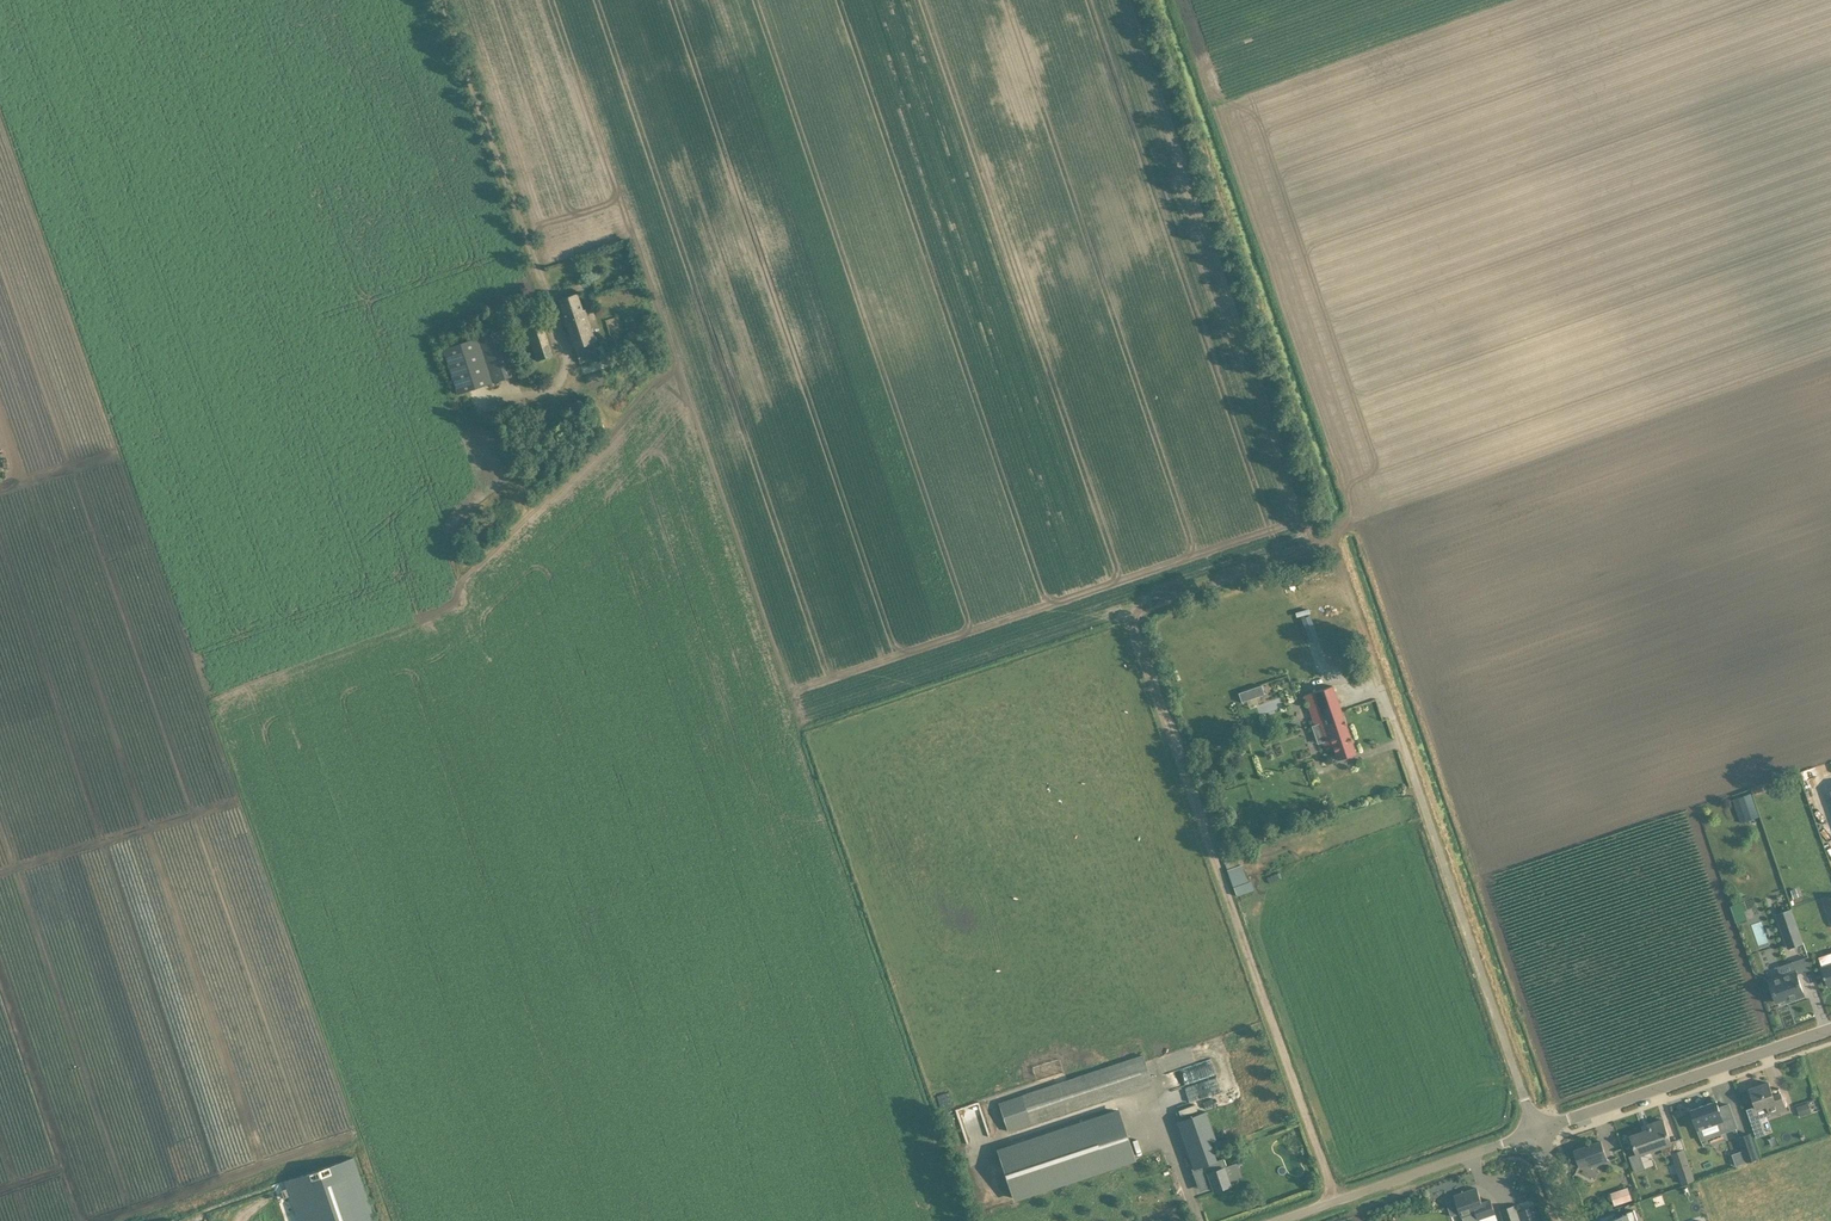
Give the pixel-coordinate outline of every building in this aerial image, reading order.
[(559,299),(580,363),(599,357),(594,343),(596,342),(585,309),(583,310),(577,293),(559,299)] [(524,322),(526,331),(543,325),(540,317),(524,322)] [(502,330),(478,338),(444,348),(458,393),(493,382),(517,375),(502,330)] [(624,337),(631,344),(638,337),(631,330),(624,337)] [(1180,679),(1177,670),(1171,672),(1178,690),(1186,687),(1183,678),(1180,679)] [(1304,695),(1305,696),(1315,726),(1316,725),(1324,722),(1329,737),(1324,739),(1327,747),(1332,745),(1333,746),(1337,760),(1344,757),(1356,753),(1355,753),(1341,712),(1332,685),(1306,694),(1304,695)] [(1241,702),(1247,700),(1244,691),(1238,693),(1241,702)] [(1259,715),(1283,706),(1280,697),(1256,706),(1259,715)] [(1737,793),(1745,816),(1758,812),(1750,789),(1737,793)] [(1741,902),(1731,905),(1737,922),(1747,919),(1741,902)] [(1776,914),(1789,947),(1803,943),(1792,909),(1776,914)] [(1830,985),(1830,964),(1821,967),(1828,986),(1830,985)] [(1796,970),(1781,976),(1769,980),(1777,1002),(1787,998),(1788,1001),(1789,1001),(1794,999),(1805,995),(1797,974),(1796,970)] [(1144,1058),(1020,1097),(999,1105),(1008,1132),(1029,1125),(1152,1084),(1144,1058)] [(1822,1064),(1829,1084),(1830,1083),(1830,1061),(1822,1064)] [(1212,1062),(1166,1072),(1169,1087),(1216,1078),(1212,1062)] [(1787,1109),(1785,1104),(1781,1093),(1774,1095),(1769,1082),(1750,1089),(1757,1108),(1767,1104),(1770,1115),(1787,1109)] [(1719,1107),(1717,1101),(1691,1110),(1702,1140),(1739,1127),(1730,1103),(1719,1107)] [(1805,1115),(1812,1112),(1808,1102),(1801,1104),(1805,1115)] [(1177,1121),(1188,1154),(1193,1168),(1200,1187),(1211,1183),(1214,1192),(1231,1186),(1224,1168),(1227,1167),(1223,1158),(1215,1160),(1210,1146),(1208,1142),(1214,1140),(1204,1111),(1177,1121)] [(1119,1112),(998,1152),(1013,1199),(1135,1158),(1119,1112)] [(1638,1155),(1672,1143),(1663,1119),(1649,1124),(1650,1129),(1631,1136),(1638,1155)] [(1740,1137),(1748,1161),(1759,1157),(1751,1133),(1740,1137)] [(1575,1150),(1581,1166),(1589,1163),(1590,1166),(1608,1160),(1601,1141),(1591,1144),(1575,1150)] [(1675,1153),(1672,1154),(1679,1176),(1672,1178),(1675,1186),(1682,1183),(1682,1184),(1695,1180),(1685,1150),(1675,1153)] [(301,1220),(378,1220),(354,1154),(286,1178),(301,1220)] [(1477,1187),(1467,1191),(1468,1194),(1456,1198),(1456,1199),(1447,1202),(1452,1216),(1461,1213),(1462,1217),(1476,1212),(1479,1219),(1495,1213),(1491,1200),(1482,1202),(1477,1187)] [(1632,1199),(1628,1187),(1614,1191),(1611,1193),(1615,1205),(1632,1199)] [(1504,1220),(1521,1220),(1515,1205),(1501,1210),(1504,1220)] [(1599,1218),(1600,1220),(1630,1220),(1636,1219),(1636,1220),(1637,1219),(1634,1210),(1633,1210),(1633,1211),(1616,1217),(1614,1212),(1599,1218)]
